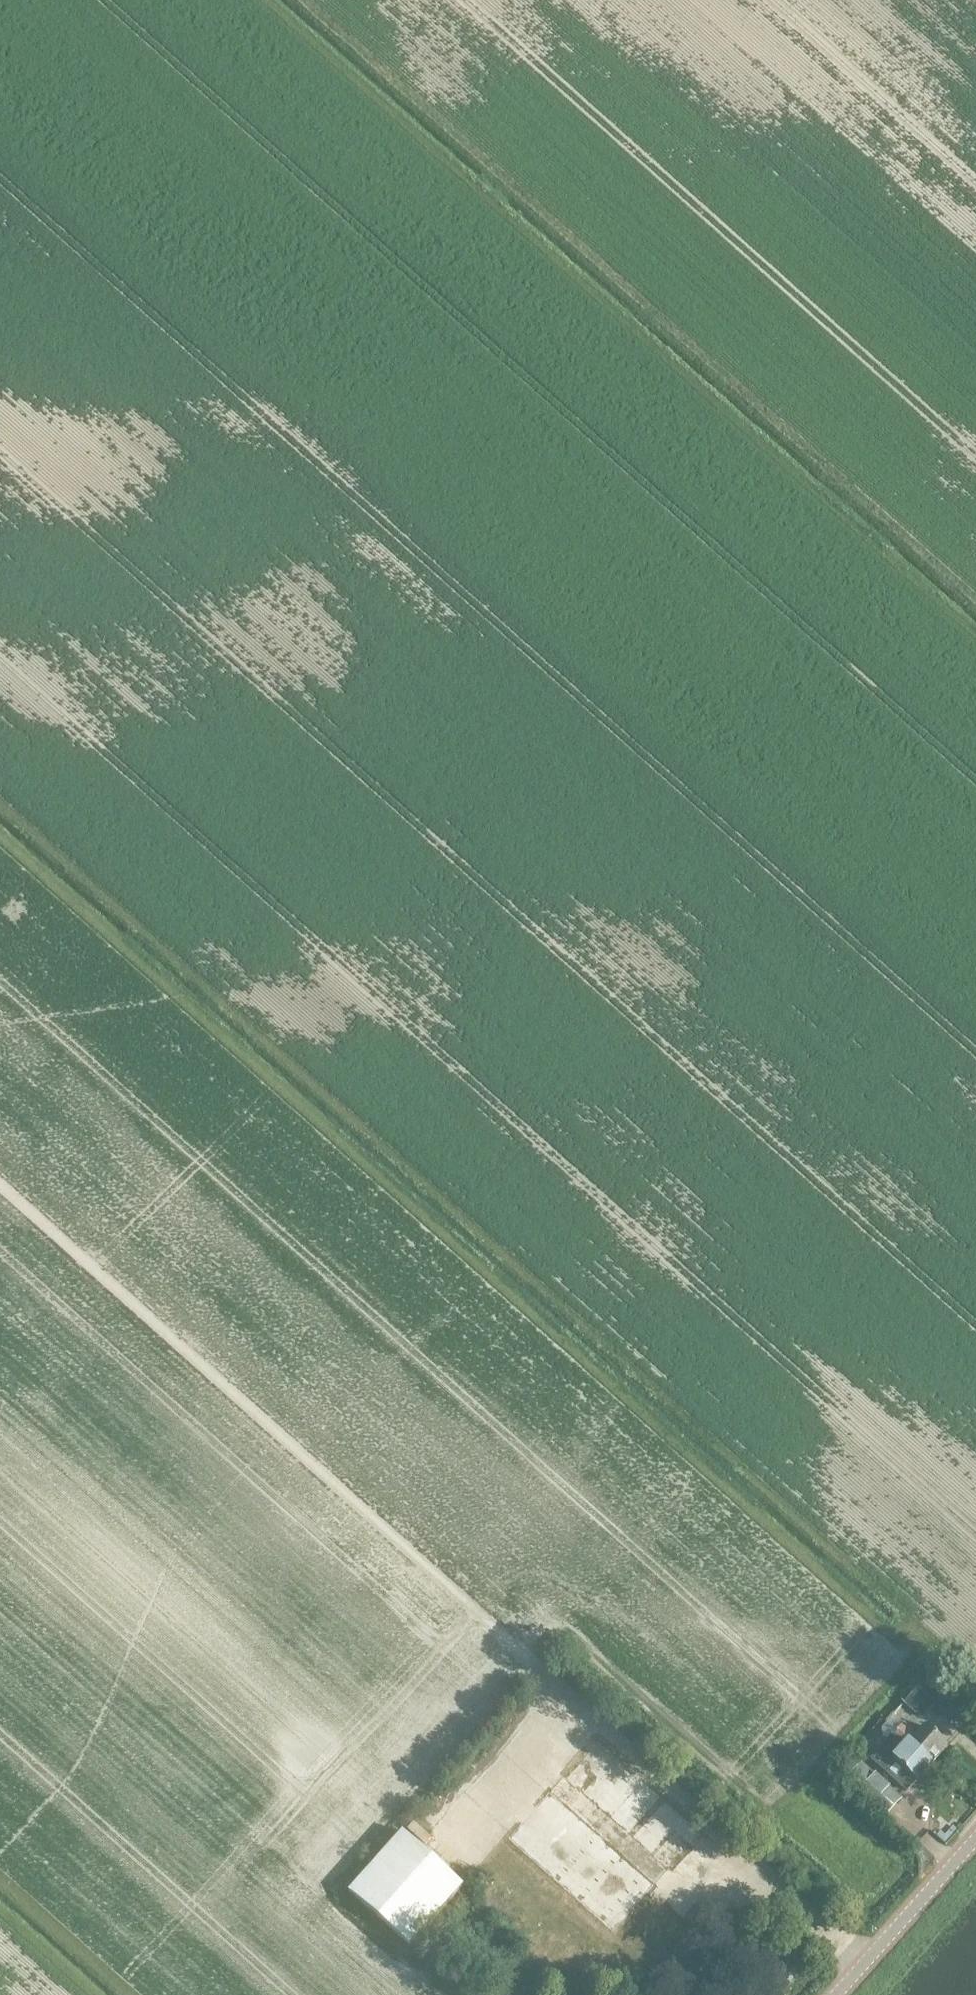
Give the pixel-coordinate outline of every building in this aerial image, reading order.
[(925,1717),(934,1708),(920,1695),(911,1705),(925,1717)] [(917,1737),(904,1725),(895,1717),(888,1724),(933,1765),(949,1747),(926,1727),(917,1737)] [(933,1765),(888,1724),(881,1732),(890,1740),(877,1755),(891,1767),(896,1762),(918,1782),(933,1765)] [(688,1935),(692,1931),(662,1904),(653,1913),(640,1901),(702,1831),(598,1739),(509,1840),(627,1944),(619,1954),(648,1980),(652,1975),(658,1975),(664,1968),(664,1962),(676,1948),(683,1948),(688,1942),(688,1935)] [(886,1818),(903,1799),(862,1763),(846,1782),(886,1818)] [(413,1947),(466,1887),(405,1832),(351,1892),(413,1947)]
